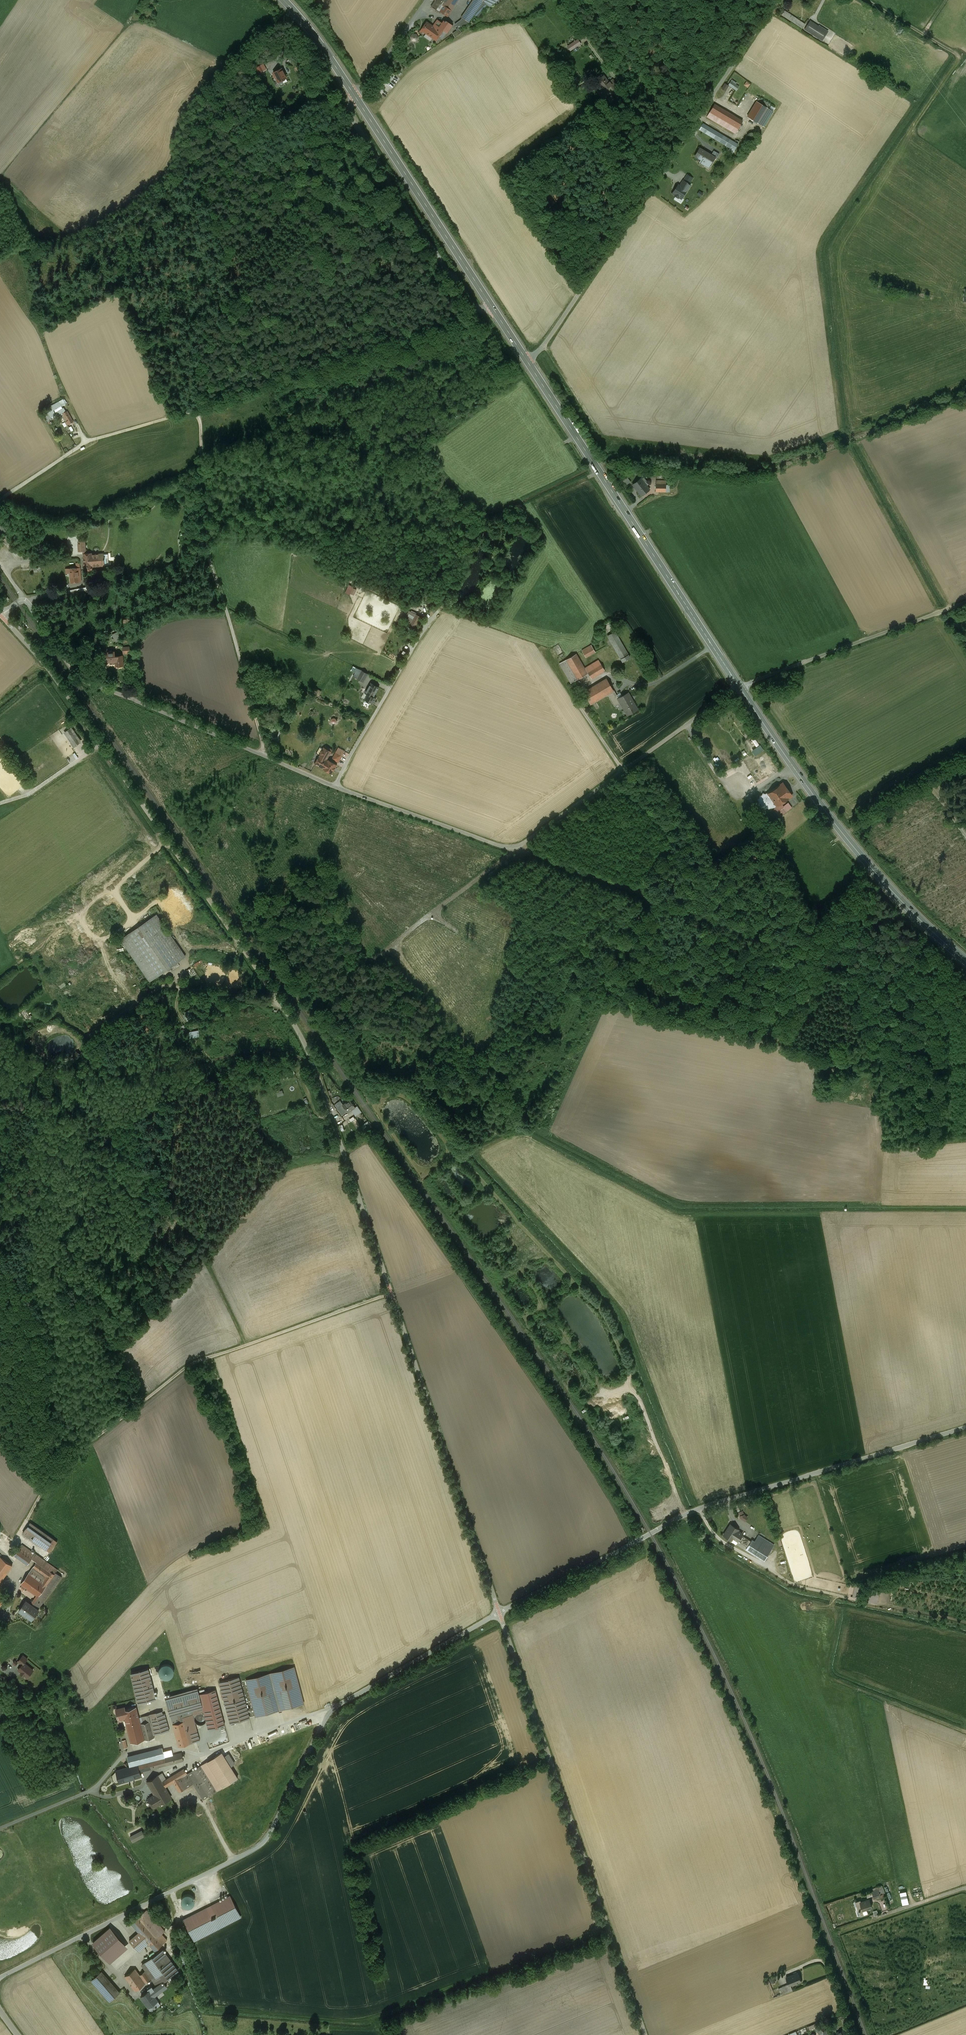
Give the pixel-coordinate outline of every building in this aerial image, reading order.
[(443,0),(435,0),(435,1),(431,7),(440,13),(441,12),(447,16),(458,0),(448,0),(447,2),(443,0)] [(461,17),(462,18),(468,22),(469,22),(474,15),(478,18),(486,5),(482,2),(484,0),(473,0),(461,17)] [(781,16),(802,28),(805,22),(784,10),(781,16)] [(461,20),(455,24),(458,29),(459,29),(468,22),(462,18),(461,20)] [(442,23),(438,20),(435,25),(436,26),(434,28),(431,26),(431,25),(427,23),(425,24),(425,26),(422,30),(421,29),(421,30),(436,40),(438,41),(440,38),(439,36),(440,34),(443,36),(443,35),(445,36),(446,33),(447,34),(453,26),(446,21),(445,22),(444,21),(442,23)] [(828,32),(810,21),(804,30),(822,41),(828,32)] [(457,30),(453,34),(455,37),(462,33),(459,29),(458,29),(455,24),(459,30),(458,31),(457,30)] [(578,39),(567,46),(570,51),(581,44),(578,39)] [(282,68),(273,73),(275,77),(278,83),(287,78),(282,68)] [(604,76),(597,81),(603,88),(605,86),(607,88),(611,85),(609,82),(604,76)] [(619,87),(613,79),(609,82),(611,85),(613,87),(613,88),(615,91),(619,87)] [(731,81),(728,85),(736,91),(739,86),(731,81)] [(769,104),(758,98),(747,117),(757,123),(767,107),(769,104)] [(714,104),(707,117),(735,133),(743,121),(714,104)] [(767,107),(757,123),(763,126),(773,111),(767,107)] [(703,124),(699,130),(734,151),(738,144),(703,124)] [(711,155),(700,148),(695,156),(701,160),(700,162),(704,165),(705,164),(709,166),(714,158),(716,159),(719,154),(713,151),(711,155)] [(689,183),(693,178),(687,174),(683,180),(689,183)] [(688,190),(691,185),(689,183),(683,180),(683,179),(679,185),(688,190)] [(678,185),(672,193),(675,195),(675,196),(678,198),(679,197),(681,199),(682,197),(684,196),(684,194),(686,190),(680,186),(678,185)] [(73,420),(67,412),(63,414),(67,421),(68,420),(69,422),(73,420)] [(627,477),(622,481),(626,486),(631,482),(627,477)] [(650,489),(641,478),(632,485),(641,496),(650,489)] [(666,480),(655,480),(655,492),(666,492),(666,480)] [(93,569),(93,566),(92,555),(91,553),(83,554),(84,570),(93,569)] [(104,554),(92,555),(93,566),(104,566),(104,554)] [(81,582),(80,564),(77,564),(77,568),(70,569),(71,582),(81,582)] [(353,587),(349,585),(345,593),(349,595),(351,594),(354,595),(356,590),(352,588),(353,587)] [(91,587),(74,590),(74,591),(69,592),(69,595),(92,592),(91,587)] [(421,617),(409,611),(405,618),(416,625),(421,617)] [(615,632),(608,636),(623,662),(630,658),(615,632)] [(591,645),(582,651),(586,657),(595,652),(591,645)] [(114,651),(107,652),(108,662),(110,662),(110,664),(115,663),(115,665),(123,665),(123,655),(115,656),(114,651)] [(587,674),(576,654),(560,664),(571,683),(587,674)] [(605,670),(598,660),(585,668),(592,679),(605,670)] [(367,674),(358,669),(353,677),(363,682),(367,674)] [(606,679),(584,692),(591,704),(607,694),(613,691),(606,679)] [(373,697),(374,696),(378,687),(379,688),(379,687),(370,683),(371,683),(365,693),(368,694),(373,697)] [(607,694),(613,705),(620,702),(618,699),(613,691),(607,694)] [(638,709),(628,693),(618,699),(620,702),(627,715),(638,709)] [(373,697),(368,694),(365,699),(366,700),(371,703),(373,704),(375,701),(374,700),(375,698),(375,697),(374,696),(373,697)] [(81,743),(71,728),(65,732),(75,747),(81,743)] [(747,740),(749,745),(754,743),(756,748),(759,747),(755,737),(747,740)] [(321,767),(326,759),(331,751),(324,748),(315,764),(321,767)] [(342,755),(336,751),(332,759),(338,762),(342,755)] [(326,759),(321,767),(332,773),(337,765),(328,760),(326,759)] [(792,796),(783,783),(768,794),(767,793),(765,794),(763,793),(762,795),(759,796),(759,798),(757,800),(759,802),(758,804),(760,805),(760,808),(763,807),(764,809),(766,808),(769,809),(770,807),(772,806),(772,807),(776,812),(781,809),(778,805),(786,799),(786,800),(792,796)] [(152,909),(156,915),(157,915),(160,912),(156,906),(152,909)] [(186,956),(157,915),(156,915),(121,940),(150,982),(186,956)] [(346,1102),(344,1100),(341,1102),(340,1101),(334,1105),(341,1116),(356,1106),(351,1099),(346,1102)] [(190,1254),(181,1258),(180,1256),(175,1259),(177,1264),(181,1262),(183,1265),(193,1260),(190,1254)] [(741,1520),(746,1519),(743,1510),(738,1511),(741,1520)] [(53,1539),(30,1523),(23,1533),(46,1549),(53,1539)] [(738,1530),(730,1525),(723,1535),(731,1540),(733,1538),(737,1541),(741,1535),(742,1534),(737,1531),(738,1530)] [(751,1541),(741,1535),(737,1541),(747,1547),(751,1541)] [(773,1545),(758,1535),(754,1542),(769,1551),(773,1545)] [(754,1542),(752,1540),(747,1547),(746,1549),(763,1560),(769,1551),(754,1542)] [(35,1554),(22,1545),(19,1549),(32,1558),(32,1559),(36,1562),(40,1557),(35,1553),(35,1554)] [(32,1558),(19,1549),(14,1555),(27,1564),(32,1559),(32,1558)] [(57,1551),(55,1552),(54,1552),(53,1553),(52,1553),(51,1554),(51,1555),(50,1556),(50,1557),(50,1558),(50,1559),(50,1560),(50,1561),(50,1562),(51,1563),(52,1564),(53,1565),(54,1565),(55,1566),(56,1566),(57,1566),(58,1566),(59,1566),(60,1565),(61,1565),(62,1564),(63,1563),(63,1562),(64,1561),(64,1560),(64,1559),(64,1557),(64,1556),(63,1555),(62,1554),(62,1553),(61,1552),(59,1552),(58,1551),(57,1551)] [(0,1557),(0,1582),(12,1565),(0,1557)] [(58,1570),(40,1557),(36,1562),(33,1567),(44,1575),(41,1581),(46,1585),(56,1572),(58,1570)] [(44,1575),(33,1567),(31,1570),(34,1573),(32,1575),(41,1581),(44,1575)] [(30,1570),(21,1584),(32,1592),(41,1581),(32,1575),(34,1573),(31,1570),(30,1570)] [(41,1581),(32,1592),(38,1596),(44,1601),(62,1577),(56,1572),(46,1585),(41,1581)] [(855,1585),(853,1597),(864,1600),(869,1581),(855,1585)] [(880,1590),(869,1588),(866,1600),(877,1603),(880,1590)] [(44,1601),(38,1596),(36,1599),(39,1602),(36,1606),(39,1608),(44,1601)] [(32,1605),(26,1601),(19,1610),(32,1619),(39,1610),(38,1610),(39,1608),(36,1606),(39,1602),(36,1599),(32,1605)] [(23,1656),(17,1663),(18,1662),(22,1665),(24,1663),(27,1659),(23,1656)] [(24,1663),(22,1665),(18,1670),(21,1672),(21,1673),(24,1676),(25,1674),(28,1676),(33,1670),(24,1663)] [(167,1664),(165,1664),(164,1664),(163,1665),(162,1666),(161,1667),(160,1668),(160,1669),(160,1670),(160,1671),(160,1672),(160,1673),(161,1674),(161,1675),(162,1676),(162,1677),(163,1677),(164,1678),(165,1678),(166,1679),(168,1679),(169,1679),(170,1678),(171,1678),(172,1677),(173,1676),(174,1675),(174,1674),(175,1673),(175,1672),(175,1671),(175,1670),(175,1669),(174,1669),(174,1668),(174,1667),(173,1666),(172,1666),(171,1665),(170,1664),(169,1664),(167,1664)] [(295,1665),(269,1672),(279,1709),(305,1702),(295,1665)] [(148,1669),(131,1673),(139,1703),(156,1699),(148,1669)] [(279,1709),(269,1672),(245,1678),(255,1716),(279,1709)] [(238,1677),(220,1682),(231,1723),(249,1718),(238,1677)] [(215,1690),(200,1694),(205,1715),(207,1720),(209,1729),(225,1725),(215,1690)] [(199,1694),(167,1703),(170,1715),(171,1715),(202,1706),(199,1694)] [(202,1706),(171,1715),(173,1724),(179,1746),(200,1740),(193,1715),(197,1714),(201,1713),(204,1712),(202,1706)] [(136,1707),(125,1710),(124,1707),(116,1709),(119,1719),(125,1717),(127,1727),(140,1723),(136,1707)] [(140,1723),(127,1727),(131,1743),(155,1737),(154,1734),(169,1730),(165,1713),(159,1715),(158,1712),(143,1716),(145,1722),(140,1723)] [(162,1747),(132,1755),(133,1757),(128,1758),(130,1766),(137,1764),(165,1757),(164,1757),(162,1747)] [(235,1750),(234,1749),(233,1749),(231,1750),(230,1750),(229,1751),(228,1751),(228,1752),(227,1753),(226,1754),(226,1755),(226,1756),(226,1757),(226,1758),(227,1759),(227,1760),(228,1761),(229,1762),(230,1762),(231,1763),(232,1763),(234,1763),(235,1763),(236,1762),(237,1761),(238,1760),(239,1759),(239,1758),(239,1757),(239,1756),(239,1755),(239,1754),(239,1753),(238,1752),(238,1751),(237,1751),(236,1750),(235,1750)] [(222,1752),(202,1765),(215,1786),(214,1787),(217,1791),(238,1778),(222,1752)] [(165,1757),(137,1764),(139,1771),(184,1760),(182,1753),(164,1757),(165,1757)] [(137,1764),(116,1771),(120,1782),(141,1776),(139,1771),(137,1764)] [(214,1787),(201,1765),(193,1770),(193,1771),(191,1773),(206,1797),(217,1791),(214,1787)] [(185,1768),(166,1779),(162,1773),(158,1775),(165,1787),(174,1781),(180,1792),(193,1784),(194,1784),(188,1774),(185,1768)] [(206,1797),(191,1773),(188,1774),(194,1784),(193,1784),(203,1800),(206,1797)] [(165,1787),(158,1775),(147,1782),(155,1795),(154,1795),(156,1798),(150,1801),(154,1807),(171,1797),(165,1787)] [(145,1830),(131,1835),(134,1841),(148,1836),(145,1830)] [(878,1889),(872,1891),(874,1898),(881,1896),(878,1889)] [(187,1895),(186,1895),(185,1895),(184,1896),(183,1897),(182,1898),(182,1899),(181,1900),(181,1901),(181,1902),(182,1903),(182,1904),(183,1905),(183,1906),(184,1906),(185,1907),(186,1907),(187,1908),(188,1908),(189,1908),(190,1907),(191,1907),(192,1906),(193,1905),(194,1904),(194,1903),(194,1902),(194,1901),(194,1900),(194,1899),(193,1898),(193,1897),(192,1896),(191,1895),(190,1895),(188,1895),(187,1895)] [(230,1895),(183,1919),(194,1941),(242,1917),(230,1895)] [(861,1902),(863,1910),(867,1908),(868,1908),(872,1907),(869,1899),(861,1902)] [(867,1908),(863,1910),(861,1902),(861,1900),(856,1902),(859,1911),(860,1911),(861,1915),(861,1916),(868,1913),(867,1908)] [(165,1931),(146,1910),(143,1913),(162,1934),(165,1931)] [(162,1934),(143,1913),(131,1924),(139,1933),(148,1943),(150,1945),(162,1934)] [(111,1928),(93,1943),(108,1960),(126,1945),(111,1928)] [(148,1943),(139,1933),(129,1941),(139,1951),(148,1943)] [(162,1934),(150,1945),(155,1951),(167,1940),(162,1934)] [(162,1950),(142,1964),(146,1970),(150,1976),(144,1980),(145,1983),(152,1978),(157,1986),(163,1982),(178,1971),(162,1950)] [(140,1975),(135,1969),(125,1976),(135,1990),(145,1983),(144,1980),(150,1976),(146,1970),(140,1975)] [(119,1992),(101,1972),(92,1980),(109,2001),(119,1992)] [(798,1973),(787,1977),(790,1986),(802,1981),(798,1973)] [(150,1991),(150,1990),(141,1996),(149,2006),(152,2011),(157,2007),(154,2003),(157,2000),(154,1996),(167,1986),(163,1982),(157,1986),(150,1991)] [(821,2027),(817,2028),(815,2028),(816,2031),(818,2032),(819,2034),(820,2034),(824,2034),(821,2027)]
